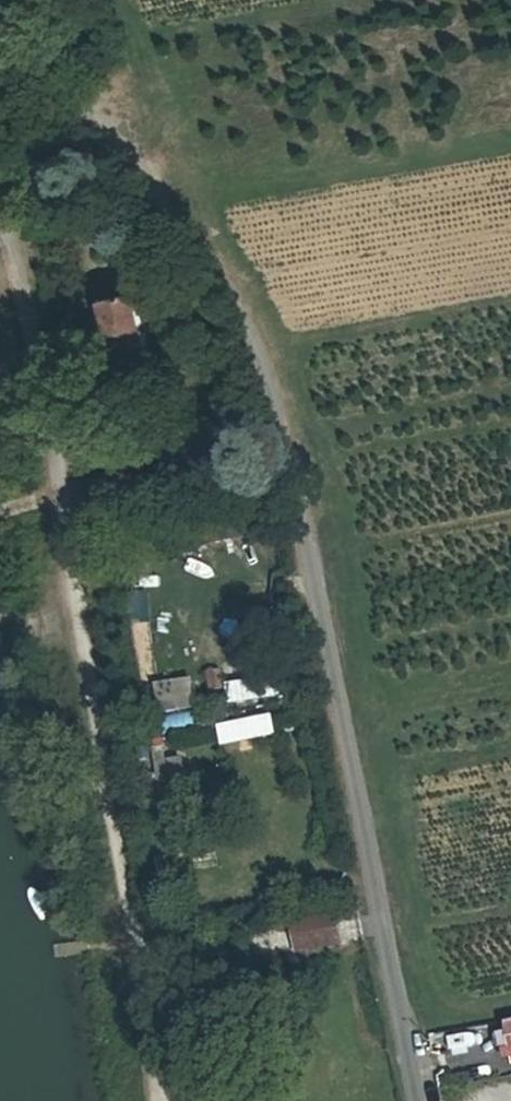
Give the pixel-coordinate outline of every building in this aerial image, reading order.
[(105,320),(119,365),(157,352),(142,308),(105,320)] [(172,398),(157,352),(119,365),(133,411),(172,398)] [(155,545),(144,540),(135,560),(146,565),(155,545)] [(223,688),(221,672),(210,673),(212,690),(223,688)] [(289,694),(286,677),(230,685),(233,703),(289,694)] [(188,798),(180,758),(166,761),(164,750),(157,751),(167,802),(188,798)] [(351,927),(308,936),(314,963),(357,953),(351,927)]
